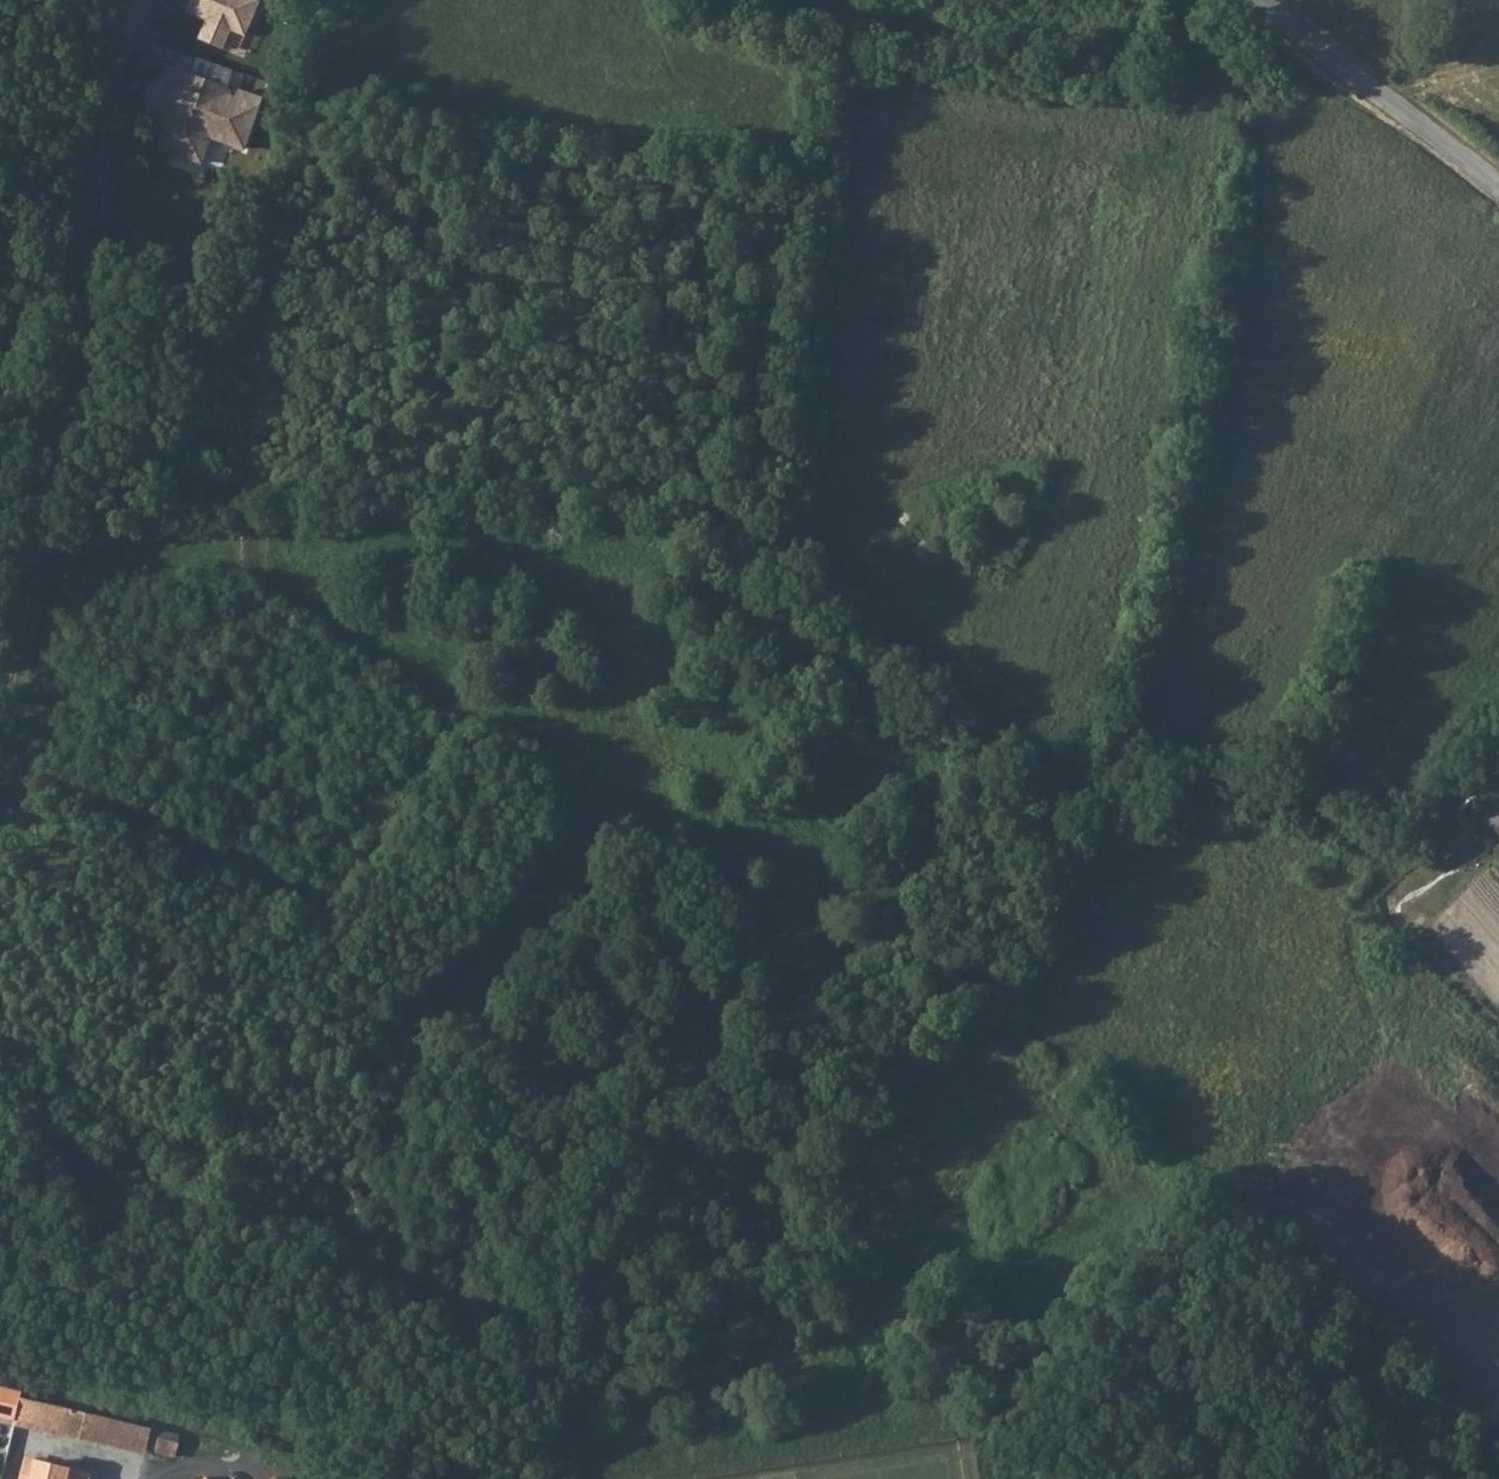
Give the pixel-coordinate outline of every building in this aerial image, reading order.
[(186,5),(207,13),(197,37),(219,45),(226,26),(242,32),(254,0),(187,0),(186,5)] [(224,86),(174,71),(166,94),(166,95),(169,96),(167,103),(161,101),(157,111),(160,112),(155,126),(162,128),(156,148),(184,157),(189,143),(203,148),(207,136),(241,148),(258,98),(235,90),(233,98),(222,94),(224,86)] [(163,93),(161,101),(167,103),(169,96),(166,95),(166,94),(163,93)] [(1485,819),(1498,835),(1498,806),(1485,819)] [(15,1419),(20,1397),(22,1390),(17,1389),(0,1385),(0,1415),(15,1419)] [(15,1419),(14,1425),(79,1440),(80,1438),(86,1413),(20,1397),(15,1419)] [(148,1435),(150,1428),(86,1413),(80,1438),(144,1454),(145,1449),(148,1435)] [(169,1455),(173,1441),(148,1435),(145,1449),(169,1455)] [(175,1456),(178,1442),(173,1441),(169,1455),(175,1456)] [(89,1475),(25,1458),(19,1478),(88,1478),(89,1475)]
